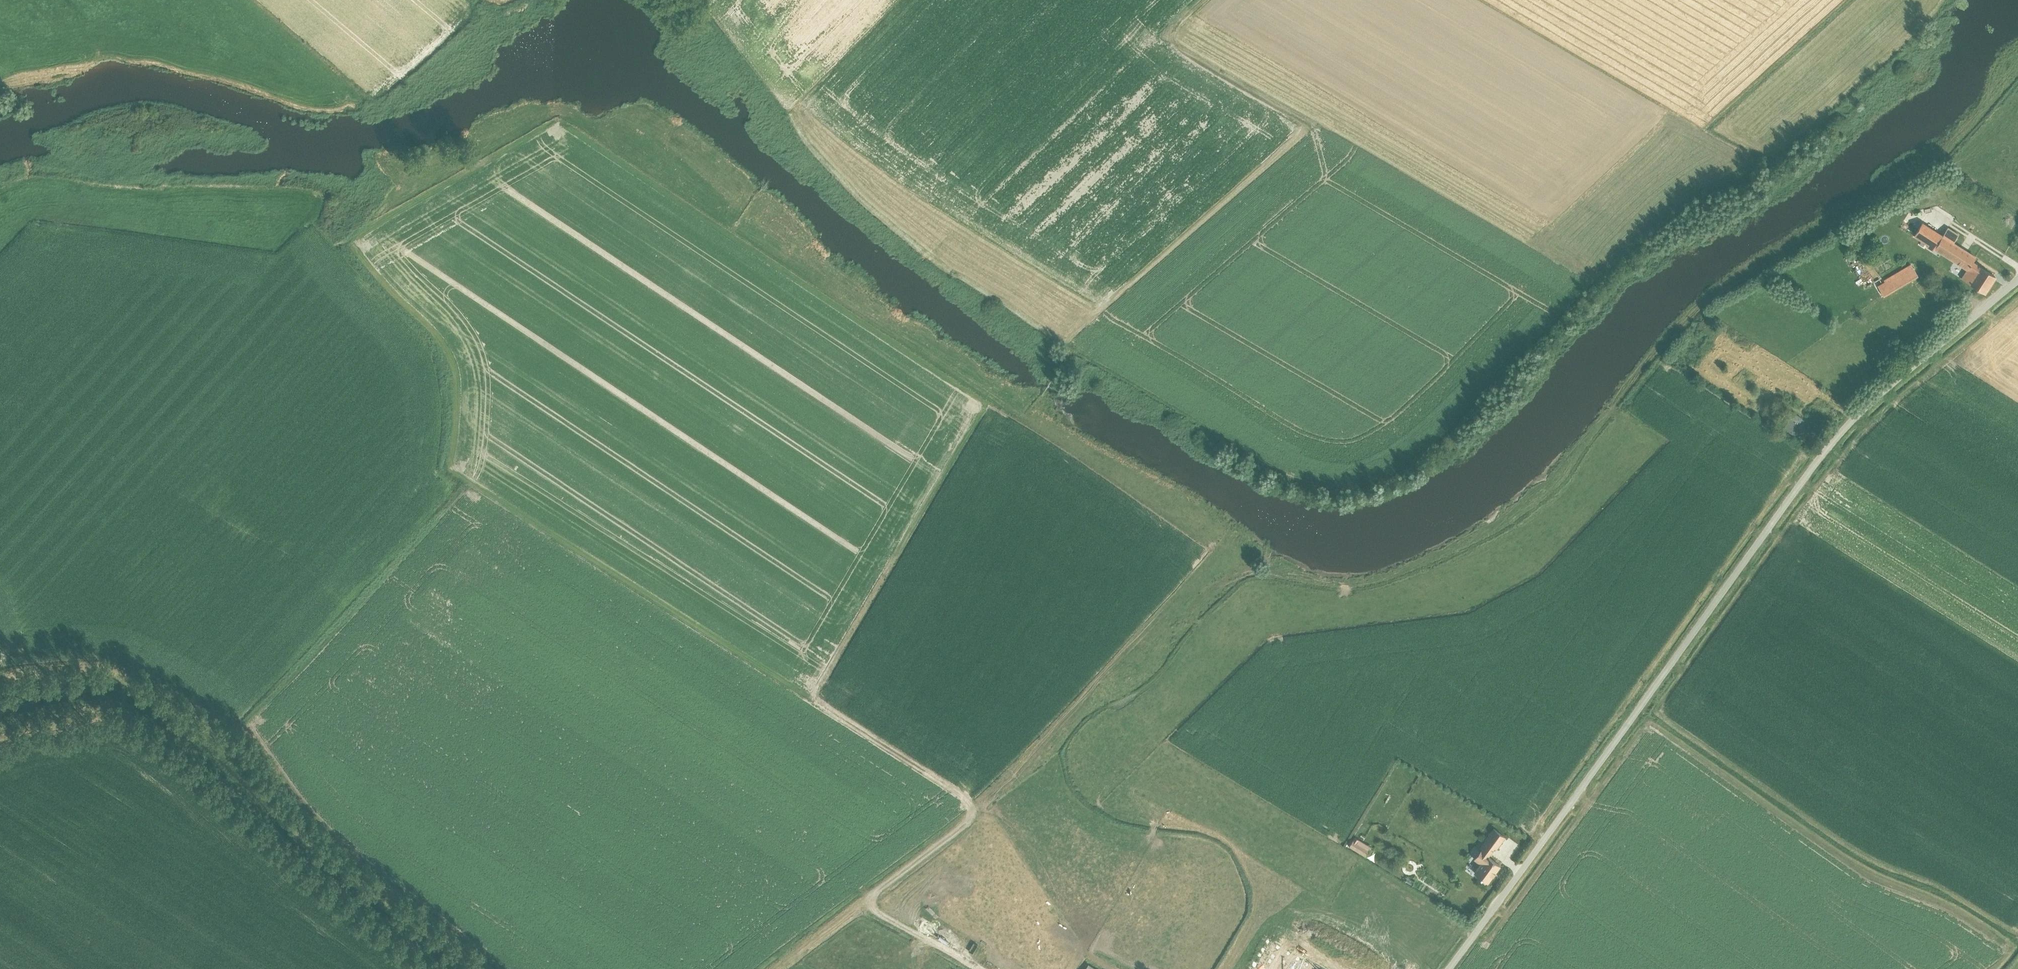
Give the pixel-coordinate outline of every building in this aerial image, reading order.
[(1919,220),(1911,234),(1971,270),(1966,279),(1986,292),(1996,275),(1975,262),(1984,248),(1950,228),(1946,236),(1919,220)] [(1917,257),(1872,286),(1881,300),(1926,272),(1917,257)] [(1484,841),(1494,848),(1495,847),(1497,849),(1506,836),(1493,827),(1484,841)] [(1366,856),(1371,847),(1355,837),(1349,846),(1366,856)] [(1480,863),(1474,872),(1488,882),(1501,865),(1488,856),(1491,852),(1482,846),(1473,859),(1480,863)]
